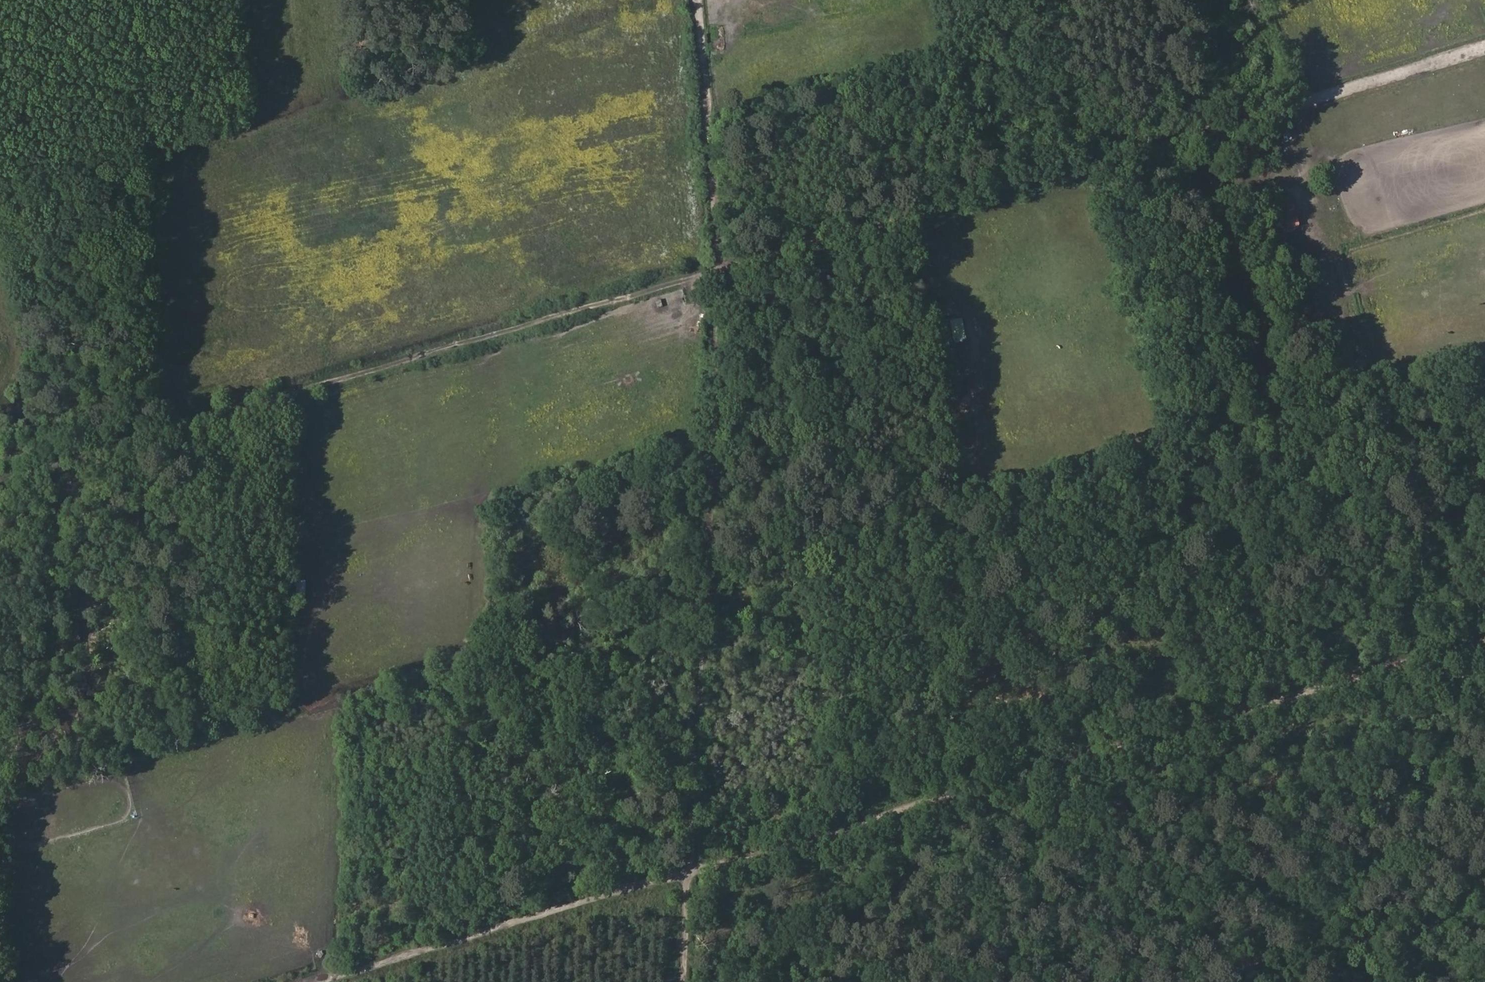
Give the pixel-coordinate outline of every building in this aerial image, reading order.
[(1296,209),(1291,194),(1281,197),(1285,212),(1296,209)] [(1105,361),(1108,379),(1120,377),(1117,359),(1105,361)]
